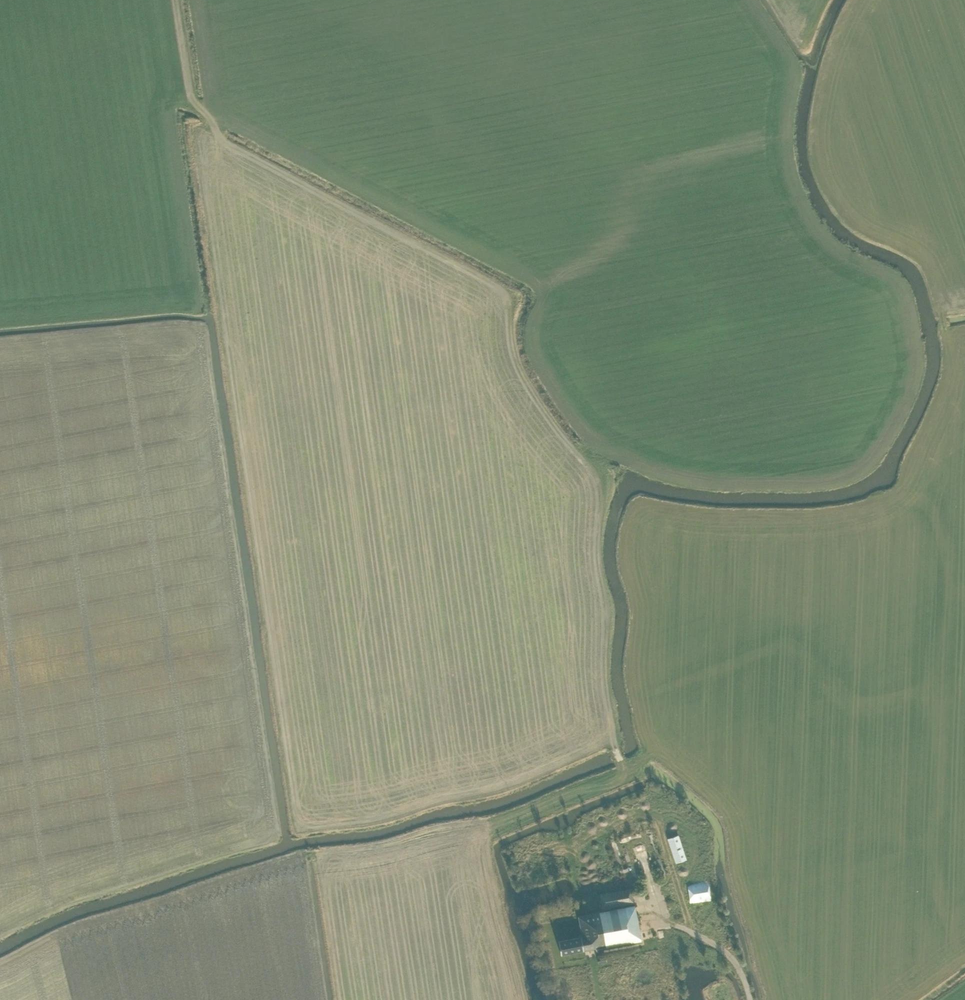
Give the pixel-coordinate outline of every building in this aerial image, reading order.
[(667,838),(676,863),(687,859),(678,834),(667,838)] [(685,883),(690,900),(710,893),(704,877),(685,883)] [(559,941),(561,954),(596,948),(596,950),(641,941),(631,889),(600,895),(603,909),(607,908),(608,910),(577,916),(581,937),(559,941)] [(563,972),(589,968),(588,960),(562,965),(563,972)]
